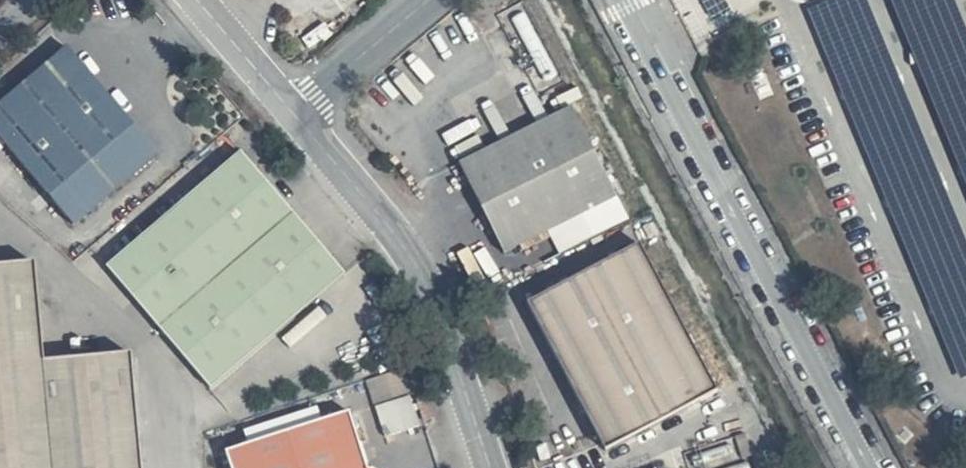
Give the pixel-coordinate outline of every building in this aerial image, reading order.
[(965,176),(965,38),(951,0),(898,0),(965,176)] [(67,51),(0,106),(0,146),(73,235),(161,164),(67,51)] [(613,202),(574,113),(459,163),(498,255),(613,202)] [(244,152),(105,265),(209,390),(348,276),(244,152)] [(715,400),(636,248),(524,308),(602,459),(715,400)] [(135,440),(127,355),(37,364),(27,264),(0,266),(0,467),(137,467),(135,440)] [(403,367),(369,378),(388,434),(422,423),(403,367)] [(349,422),(225,460),(227,467),(364,467),(349,422)]
